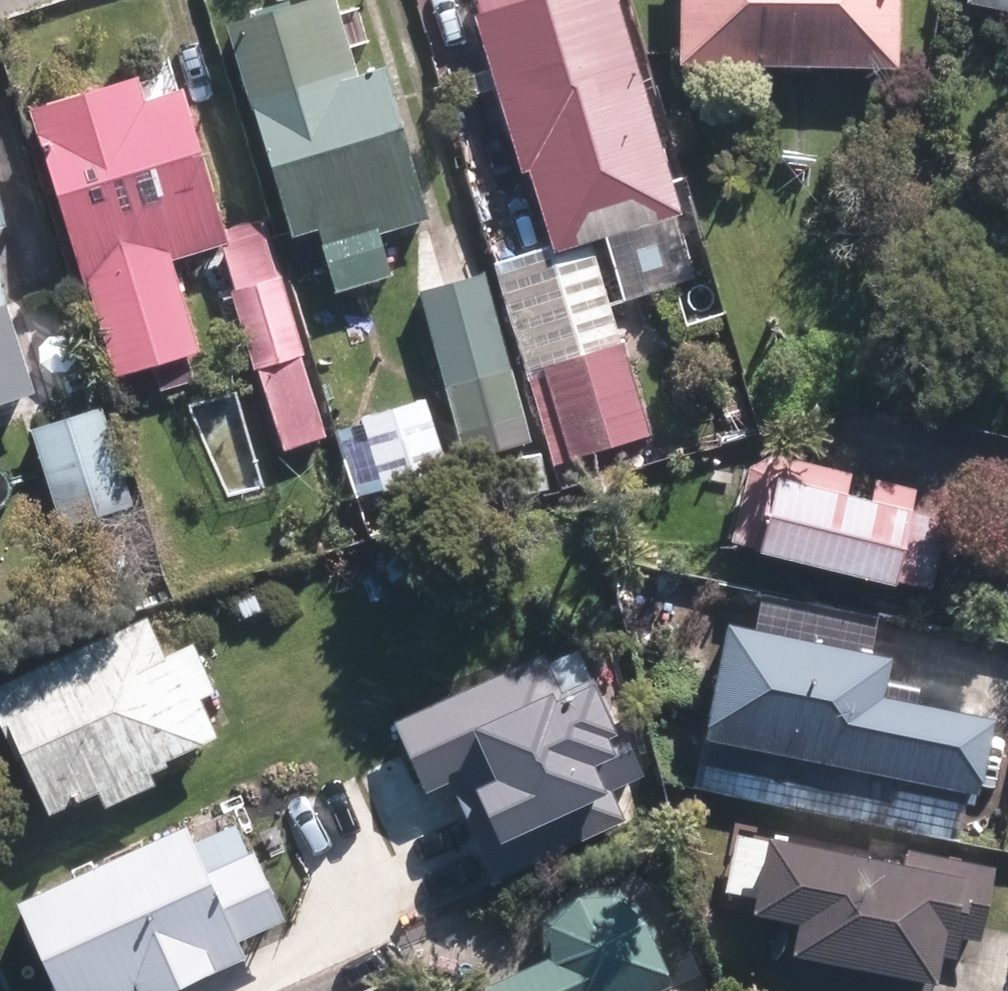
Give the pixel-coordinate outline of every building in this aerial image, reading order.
[(429,196),(389,59),(361,67),(341,0),(286,0),(232,16),(262,117),(266,116),(299,228),(327,220),(331,233),(327,234),(342,284),(394,269),(381,228),(409,220),(427,282),(494,263),(471,184),(429,196)] [(626,0),(481,0),(552,245),(686,206),(626,0)] [(684,55),(904,61),(906,0),(685,0),(684,55)] [(268,217),(231,228),(191,82),(153,92),(146,67),(37,97),(88,279),(96,277),(121,368),(202,346),(176,253),(232,237),(287,434),(326,423),(268,217)] [(10,214),(0,183),(0,217),(10,214)] [(24,386),(39,381),(0,254),(0,394),(24,386)] [(530,417),(489,268),(422,287),(464,436),(530,417)] [(558,460),(653,431),(623,335),(528,364),(558,460)] [(136,497),(106,402),(36,424),(66,519),(136,497)] [(877,490),(853,484),(857,467),(781,448),(776,466),(755,461),(737,533),(945,585),(963,513),(918,502),(917,501),(921,484),(881,473),(877,490)] [(0,672),(0,738),(3,746),(11,743),(39,808),(91,784),(96,799),(145,776),(141,766),(160,757),(158,753),(208,730),(190,690),(207,683),(185,635),(154,649),(137,610),(0,672)] [(724,612),(694,754),(886,792),(892,763),(967,778),(981,705),(870,683),(878,644),(724,612)] [(335,736),(166,812),(216,924),(242,913),(251,934),(395,869),(387,852),(434,830),(403,761),(356,782),(335,736)] [(624,761),(547,798),(570,846),(646,810),(624,761)] [(932,944),(950,948),(953,928),(975,932),(989,859),(901,842),(899,855),(754,826),(739,904),(788,914),(777,977),(828,987),(827,990),(922,990),(932,944)] [(661,976),(630,906),(602,885),(568,886),(541,911),(538,946),(471,974),(478,990),(627,990),(661,976)]
